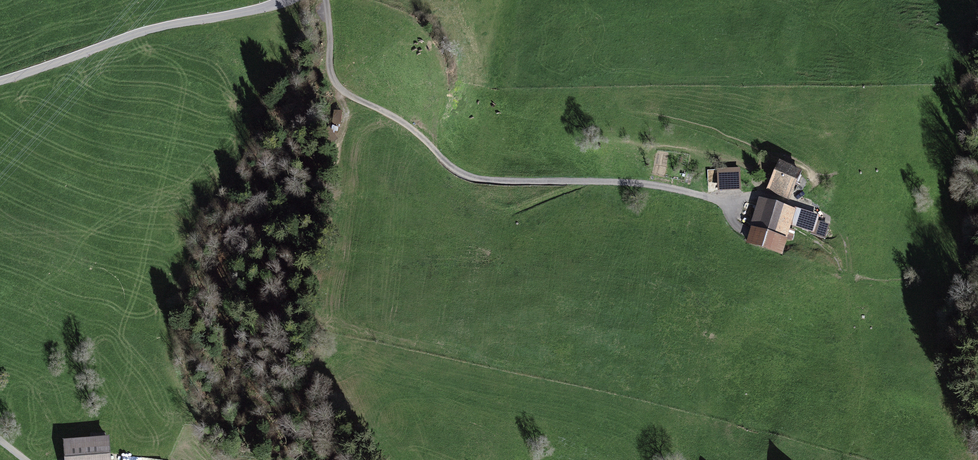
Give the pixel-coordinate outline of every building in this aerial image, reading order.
[(779,159),(766,189),(789,199),(802,169),(779,159)] [(740,167),(717,168),(718,189),(741,189),(740,167)] [(796,207),(758,196),(750,224),(751,224),(787,235),(790,225),(796,207)] [(796,206),(796,207),(790,225),(811,232),(810,233),(825,238),(830,223),(818,219),(820,213),(796,206)] [(787,235),(751,224),(746,242),(782,253),(787,235)] [(68,443),(70,459),(115,459),(113,439),(68,443)]
